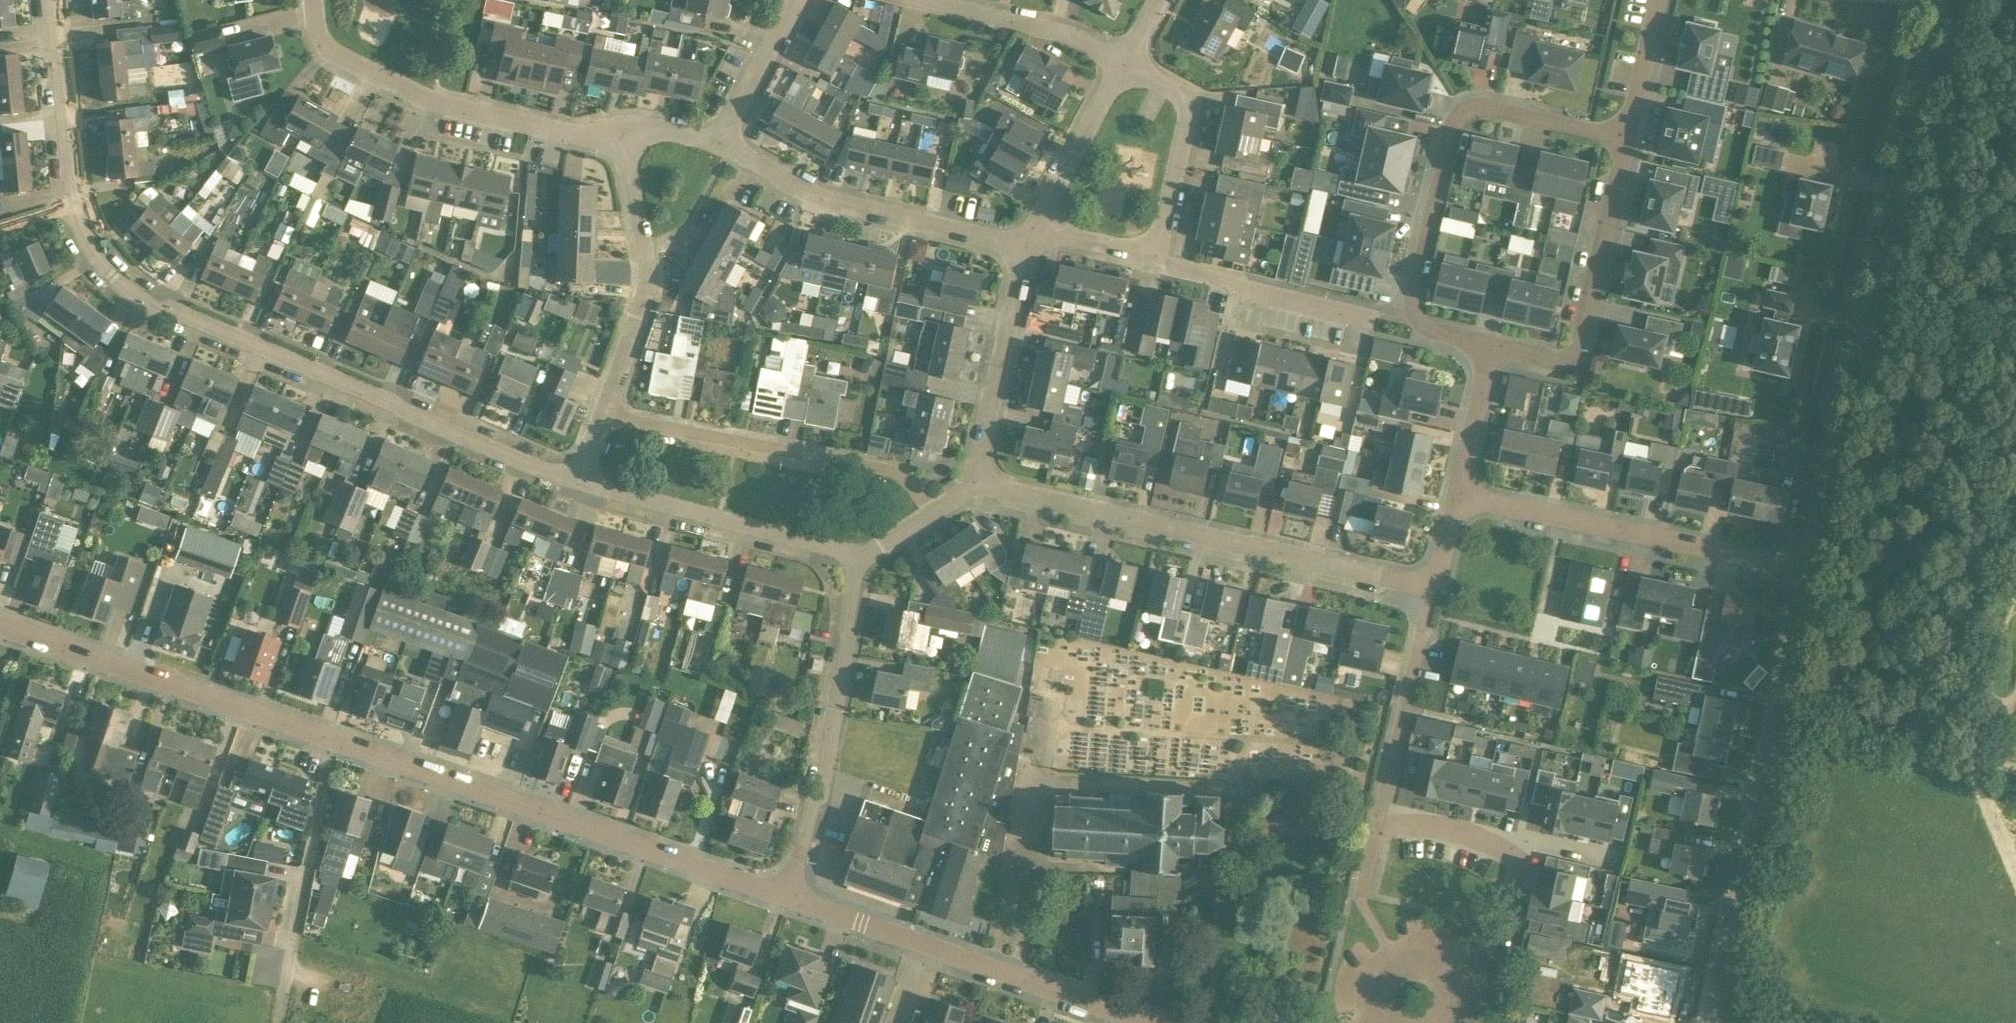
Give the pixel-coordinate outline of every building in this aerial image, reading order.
[(14,27),(11,0),(7,0),(0,1),(0,28),(14,27)] [(118,0),(91,0),(93,19),(120,17),(120,20),(133,19),(131,0),(118,0)] [(485,10),(511,17),(514,3),(504,0),(488,0),(485,10)] [(671,7),(667,22),(695,27),(698,13),(723,19),(723,18),(727,16),(729,6),(726,3),(727,0),(672,0),(671,7)] [(1088,2),(1115,17),(1124,0),(1089,0),(1088,2)] [(1222,10),(1209,3),(1198,24),(1201,25),(1190,45),(1219,60),(1238,25),(1247,29),(1256,11),(1235,0),(1227,0),(1222,10)] [(1322,0),(1309,0),(1294,28),(1312,38),(1330,5),(1322,0)] [(1532,16),(1551,20),(1556,0),(1536,0),(1532,16)] [(879,35),(860,24),(863,19),(837,4),(827,22),(853,37),(882,52),(884,53),(891,26),(882,23),(879,35)] [(575,17),(588,20),(590,12),(576,9),(575,17)] [(1444,47),(1448,48),(1446,60),(1486,69),(1490,50),(1502,53),(1511,14),(1489,9),(1485,28),(1455,21),(1452,33),(1447,32),(1444,47)] [(1683,52),(1679,67),(1696,71),(1693,82),(1726,90),(1730,72),(1712,68),(1720,32),(1714,30),(1715,25),(1697,21),(1695,26),(1689,25),(1686,40),(1683,39),(1680,51),(1683,52)] [(843,56),(853,37),(827,22),(817,42),(843,56)] [(1798,23),(1786,63),(1821,73),(1822,70),(1855,80),(1856,75),(1859,76),(1862,74),(1864,65),(1863,63),(1860,62),(1865,45),(1832,36),(1833,33),(1798,23)] [(116,29),(117,42),(96,44),(99,73),(144,68),(141,45),(187,40),(182,24),(150,28),(149,25),(116,29)] [(194,55),(225,46),(218,25),(188,34),(194,55)] [(497,81),(526,88),(536,47),(517,43),(520,31),(495,25),(490,50),(504,53),(497,81)] [(1583,55),(1538,45),(1540,38),(1517,33),(1513,51),(1534,56),(1529,80),(1575,90),(1583,55)] [(620,55),(603,51),(606,37),(596,35),(585,84),(612,90),(620,55)] [(636,59),(620,55),(612,90),(640,97),(642,88),(652,39),(641,37),(636,59)] [(236,79),(277,68),(270,38),(228,49),(236,79)] [(963,46),(931,38),(928,51),(904,46),(897,76),(926,83),(928,74),(956,80),(963,46)] [(554,51),(536,47),(526,88),(556,94),(562,66),(576,69),(581,45),(557,39),(554,51)] [(676,59),(658,55),(661,41),(652,39),(642,88),(668,94),(676,59)] [(697,42),(692,63),(676,59),(668,94),(696,100),(708,45),(697,42)] [(858,64),(843,56),(817,42),(805,63),(832,77),(837,66),(842,69),(841,71),(851,76),(858,64)] [(1029,44),(1016,67),(1004,88),(1019,96),(1020,94),(1043,106),(1044,105),(1056,111),(1070,86),(1047,73),(1056,59),(1029,44)] [(1289,47),(1282,64),(1300,71),(1307,54),(1289,47)] [(1330,51),(1326,71),(1337,73),(1341,54),(1330,51)] [(882,52),(871,72),(880,76),(890,57),(884,53),(882,52)] [(20,84),(17,54),(0,56),(0,86),(20,84)] [(1430,75),(1410,71),(1412,62),(1394,58),(1392,67),(1387,66),(1384,81),(1372,78),(1368,96),(1380,98),(1379,101),(1422,111),(1423,106),(1427,107),(1429,95),(1426,94),(1430,75)] [(862,67),(850,92),(868,97),(880,76),(871,72),(862,67)] [(147,97),(144,68),(99,73),(103,102),(147,97)] [(790,106),(784,103),(787,96),(776,90),(763,114),(774,120),(768,129),(788,140),(812,96),(818,83),(799,73),(794,81),(802,85),(790,106)] [(1354,87),(1325,81),(1321,101),(1350,107),(1354,87)] [(1735,101),(1755,106),(1759,88),(1740,83),(1735,101)] [(23,113),(20,84),(0,86),(0,115),(23,113)] [(825,93),(835,98),(839,90),(830,84),(825,93)] [(1795,92),(1768,84),(1761,106),(1783,113),(1785,108),(1790,109),(1795,92)] [(169,104),(201,100),(200,86),(168,90),(169,104)] [(1302,88),(1301,93),(1319,97),(1318,87),(1302,88)] [(850,96),(839,90),(835,98),(821,123),(807,150),(826,160),(841,133),(832,129),(850,96)] [(317,107),(297,96),(287,116),(274,109),(260,134),(281,146),(288,132),(300,139),(317,107)] [(821,123),(810,117),(819,100),(812,96),(788,140),(807,150),(821,123)] [(960,117),(973,119),(975,98),(961,96),(958,117),(960,117)] [(1263,140),(1266,126),(1278,129),(1283,104),(1250,97),(1247,112),(1229,108),(1224,131),(1263,140)] [(1696,115),(1669,109),(1659,154),(1698,163),(1708,121),(1722,124),(1726,106),(1700,100),(1696,115)] [(881,115),(883,105),(870,102),(868,112),(881,115)] [(896,108),(883,105),(881,115),(893,118),(896,108)] [(1832,107),(1830,113),(1833,118),(1838,120),(1843,117),(1845,112),(1842,107),(1837,105),(1832,107)] [(300,139),(312,145),(307,154),(326,164),(345,127),(335,122),(337,118),(317,107),(300,139)] [(1368,138),(1364,155),(1409,166),(1412,154),(1416,155),(1419,141),(1415,140),(1415,138),(1384,131),(1388,116),(1359,109),(1352,135),(1368,138)] [(1746,111),(1743,126),(1753,128),(1756,113),(1746,111)] [(923,125),(925,116),(912,113),(910,122),(923,125)] [(995,132),(988,145),(1027,166),(1029,163),(1031,164),(1034,163),(1039,153),(1038,151),(1036,149),(1043,136),(1002,114),(993,131),(995,132)] [(938,119),(925,116),(923,125),(936,128),(938,119)] [(149,117),(131,119),(105,121),(108,150),(134,147),(132,132),(151,130),(149,117)] [(960,117),(959,127),(976,135),(977,119),(973,119),(960,117)] [(349,164),(362,170),(377,138),(356,128),(355,131),(345,127),(326,164),(345,174),(349,164)] [(1261,151),(1263,140),(1224,131),(1218,154),(1244,160),(1241,172),(1267,177),(1272,154),(1261,151)] [(0,135),(0,164),(27,162),(24,132),(0,135)] [(1473,178),(1487,181),(1496,142),(1473,136),(1462,184),(1471,186),(1473,178)] [(853,137),(853,138),(847,137),(837,165),(846,168),(845,169),(867,174),(874,142),(853,137)] [(397,147),(377,138),(362,170),(382,180),(397,147)] [(867,174),(888,179),(895,147),(874,142),(867,174)] [(1508,195),(1520,198),(1526,173),(1514,170),(1519,147),(1496,142),(1487,181),(1510,186),(1508,195)] [(1028,168),(1027,167),(1027,166),(988,145),(982,156),(980,155),(970,173),(1011,195),(1019,181),(1021,181),(1024,180),(1029,172),(1028,168)] [(145,146),(134,147),(108,150),(111,180),(156,175),(155,160),(146,161),(145,146)] [(1784,152),(1757,146),(1753,163),(1780,169),(1784,152)] [(917,152),(895,147),(888,179),(910,184),(917,152)] [(266,170),(279,176),(289,155),(276,149),(266,170)] [(938,157),(917,152),(910,184),(930,188),(938,157)] [(1534,192),(1556,197),(1565,158),(1543,152),(1537,175),(1526,173),(1520,198),(1532,201),(1534,192)] [(1406,177),(1409,166),(1364,155),(1360,172),(1345,168),(1338,195),(1368,202),(1372,186),(1403,193),(1403,191),(1407,192),(1410,178),(1406,177)] [(407,194),(430,199),(439,162),(415,156),(407,194)] [(226,157),(215,170),(223,175),(236,184),(246,170),(226,157)] [(1589,163),(1565,158),(1556,197),(1580,202),(1589,163)] [(5,194),(30,191),(27,162),(0,164),(0,194),(5,194)] [(437,223),(442,202),(454,205),(463,167),(439,162),(430,199),(425,220),(420,219),(415,240),(426,242),(430,222),(437,223)] [(1294,188),(1312,192),(1316,169),(1297,166),(1294,188)] [(454,205),(478,210),(486,173),(463,167),(454,205)] [(954,171),(948,187),(970,195),(975,179),(954,171)] [(294,172),(290,186),(314,192),(317,179),(294,172)] [(527,172),(524,208),(533,208),(536,173),(527,172)] [(511,178),(486,173),(478,210),(502,216),(511,178)] [(1646,208),(1642,224),(1674,232),(1684,190),(1695,193),(1699,178),(1676,173),(1672,186),(1652,182),(1649,198),(1648,197),(1645,208),(1646,208)] [(1737,184),(1707,177),(1703,194),(1733,201),(1737,184)] [(1244,226),(1244,225),(1256,227),(1266,184),(1239,178),(1234,200),(1209,195),(1204,217),(1244,226)] [(1801,226),(1822,231),(1826,214),(1827,214),(1829,204),(1828,203),(1832,187),(1802,180),(1801,181),(1789,178),(1785,194),(1798,197),(1792,221),(1782,219),(1779,234),(1799,238),(1801,226)] [(382,182),(373,218),(389,222),(398,187),(382,182)] [(559,185),(558,209),(594,211),(595,186),(559,185)] [(1308,214),(1303,232),(1319,235),(1323,217),(1329,193),(1314,189),(1308,214)] [(158,194),(146,209),(129,228),(152,247),(169,226),(157,215),(168,202),(158,194)] [(299,221),(312,227),(324,201),(311,195),(299,221)] [(349,198),(345,212),(371,219),(375,205),(349,198)] [(1353,217),(1347,242),(1390,252),(1396,225),(1375,220),(1378,208),(1346,200),(1343,214),(1353,217)] [(728,203),(716,225),(747,242),(759,220),(728,203)] [(1452,206),(1449,218),(1476,224),(1479,213),(1452,206)] [(533,208),(524,208),(523,218),(533,219),(533,208)] [(593,235),(594,211),(558,209),(557,233),(593,235)] [(181,212),(169,226),(152,247),(174,267),(204,231),(181,212)] [(1255,240),(1242,237),(1244,226),(1204,217),(1199,240),(1204,242),(1201,254),(1249,264),(1255,240)] [(735,263),(747,242),(716,225),(705,246),(735,263)] [(522,229),(519,258),(530,259),(532,230),(522,229)] [(415,250),(381,233),(374,247),(409,263),(415,250)] [(592,258),(593,235),(557,233),(556,257),(592,258)] [(779,276),(823,286),(834,236),(824,234),(823,239),(810,236),(805,254),(792,251),(779,276)] [(823,286),(845,291),(856,247),(842,244),(843,238),(834,236),(823,286)] [(217,237),(209,255),(200,279),(226,291),(236,267),(221,261),(229,242),(217,237)] [(471,262),(475,242),(465,239),(460,260),(471,262)] [(1544,251),(1556,254),(1559,243),(1546,240),(1544,251)] [(1628,266),(1625,280),(1629,281),(1626,295),(1626,294),(1625,296),(1627,296),(1656,303),(1657,304),(1658,302),(1657,302),(1662,281),(1670,282),(1677,278),(1684,249),(1684,248),(1683,247),(1683,248),(1654,241),(1653,240),(1652,242),(1653,242),(1649,256),(1637,253),(1635,252),(1635,254),(1632,267),(1628,266)] [(1383,278),(1390,252),(1347,242),(1341,267),(1335,265),(1331,283),(1368,292),(1372,275),(1383,278)] [(13,253),(0,259),(14,288),(5,293),(11,304),(29,293),(25,284),(28,283),(27,280),(48,271),(36,243),(13,253)] [(772,254),(781,259),(787,248),(778,243),(772,254)] [(858,281),(869,284),(879,247),(869,244),(867,250),(856,247),(845,291),(855,294),(858,281)] [(724,284),(735,263),(705,246),(693,267),(724,284)] [(897,288),(893,287),(901,257),(887,254),(888,249),(879,247),(869,284),(867,295),(880,298),(877,311),(891,314),(897,288)] [(258,254),(250,273),(236,267),(226,291),(252,302),(271,260),(258,254)] [(766,266),(775,271),(781,259),(772,254),(766,266)] [(1435,303),(1458,308),(1467,269),(1455,266),(1458,257),(1446,254),(1435,303)] [(1731,254),(1726,273),(1742,278),(1747,259),(1731,254)] [(542,281),(555,282),(591,283),(592,258),(556,257),(556,260),(543,259),(542,281)] [(527,288),(530,259),(519,258),(517,287),(527,288)] [(1486,291),(1498,293),(1503,269),(1478,263),(1476,271),(1467,269),(1458,308),(1481,313),(1486,291)] [(427,347),(417,372),(443,383),(453,359),(459,344),(445,338),(460,301),(449,296),(452,289),(453,286),(462,283),(467,271),(450,264),(442,284),(435,300),(428,318),(439,322),(427,347)] [(1053,299),(1077,305),(1086,267),(1076,264),(1074,270),(1061,267),(1053,299)] [(1792,283),(1795,270),(1772,265),(1769,278),(1792,283)] [(738,291),(724,284),(693,267),(681,289),(712,306),(709,321),(732,326),(738,291)] [(1077,305),(1099,310),(1107,277),(1093,274),(1094,269),(1086,267),(1077,305)] [(271,310),(298,322),(316,279),(289,268),(271,310)] [(900,292),(898,301),(947,311),(966,315),(969,304),(977,305),(983,277),(969,274),(970,272),(965,271),(965,273),(949,269),(946,282),(928,279),(924,297),(900,292)] [(1504,319),(1527,324),(1536,285),(1514,280),(1516,272),(1503,269),(1498,293),(1509,296),(1504,319)] [(1119,280),(1107,277),(1099,310),(1122,315),(1122,313),(1125,314),(1124,317),(1120,317),(1116,341),(1114,343),(1102,340),(1099,350),(1122,355),(1136,297),(1127,295),(1131,277),(1120,275),(1119,280)] [(427,278),(421,293),(435,300),(442,284),(427,278)] [(1547,288),(1536,285),(1527,324),(1550,330),(1561,281),(1549,278),(1547,288)] [(325,333),(336,309),(343,291),(316,279),(298,322),(325,333)] [(394,301),(398,289),(371,280),(367,292),(394,301)] [(61,288),(58,292),(47,282),(29,293),(11,304),(22,324),(28,317),(36,323),(38,320),(62,340),(62,339),(86,306),(61,288)] [(749,297),(757,302),(764,290),(755,286),(749,297)] [(521,319),(533,324),(542,303),(543,303),(547,302),(572,306),(574,297),(526,289),(517,308),(524,312),(521,319)] [(1755,369),(1789,377),(1793,358),(1794,358),(1797,346),(1796,345),(1800,327),(1787,324),(1789,313),(1791,313),(1795,296),(1768,290),(1765,307),(1777,310),(1775,321),(1766,319),(1763,333),(1752,330),(1747,353),(1758,355),(1755,369)] [(1153,356),(1157,336),(1172,340),(1181,299),(1152,293),(1151,296),(1138,293),(1126,349),(1153,356)] [(363,295),(354,317),(344,341),(371,352),(381,328),(390,306),(363,295)] [(774,296),(764,313),(781,323),(791,306),(774,296)] [(743,309),(751,313),(757,302),(749,297),(743,309)] [(579,299),(576,315),(598,320),(601,303),(579,299)] [(1221,312),(1209,309),(1209,306),(1181,299),(1172,340),(1185,343),(1181,363),(1208,369),(1221,312)] [(971,331),(944,325),(947,311),(898,301),(895,315),(926,322),(923,331),(922,331),(918,345),(965,356),(971,331)] [(108,351),(96,343),(111,323),(86,306),(62,339),(62,340),(83,357),(79,363),(97,376),(108,351)] [(1645,332),(1620,326),(1613,357),(1626,360),(1625,364),(1645,369),(1646,364),(1660,367),(1663,353),(1668,354),(1672,339),(1680,341),(1684,324),(1649,316),(1645,332)] [(402,317),(395,334),(381,328),(371,352),(397,363),(415,322),(402,317)] [(644,361),(654,363),(648,394),(678,400),(683,374),(692,376),(696,356),(703,321),(695,320),(678,317),(675,335),(686,337),(682,358),(646,351),(644,361)] [(782,331),(812,336),(813,327),(784,322),(782,331)] [(1045,333),(1069,339),(1071,328),(1048,322),(1045,333)] [(475,346),(467,364),(453,359),(443,383),(470,394),(487,353),(495,357),(507,329),(493,324),(482,350),(475,346)] [(825,330),(813,327),(812,336),(824,338),(825,330)] [(1083,331),(1071,328),(1069,339),(1081,342),(1083,331)] [(530,354),(536,340),(517,331),(510,345),(530,354)] [(841,349),(854,351),(857,335),(844,333),(841,349)] [(118,385),(131,390),(151,343),(127,334),(111,373),(122,377),(118,385)] [(870,337),(857,335),(854,351),(867,354),(870,337)] [(1252,386),(1252,385),(1261,345),(1261,344),(1236,338),(1226,380),(1252,386)] [(787,394),(798,396),(804,365),(808,342),(798,340),(789,384),(760,378),(753,414),(783,420),(787,394)] [(1376,340),(1372,357),(1382,359),(1386,342),(1376,340)] [(159,392),(165,378),(175,353),(151,343),(131,390),(144,395),(147,387),(159,392)] [(1041,350),(1034,379),(1067,386),(1071,366),(1092,371),(1097,349),(1072,344),(1069,356),(1041,350)] [(965,356),(918,345),(915,359),(916,359),(914,369),(930,373),(930,375),(959,382),(965,356)] [(1284,350),(1261,345),(1252,385),(1274,390),(1284,350)] [(1307,356),(1284,350),(1274,390),(1298,395),(1307,356)] [(711,359),(696,356),(692,376),(705,378),(700,403),(730,409),(737,374),(709,368),(711,359)] [(1330,361),(1307,356),(1298,395),(1321,401),(1330,361)] [(508,357),(500,376),(488,402),(515,414),(526,388),(512,382),(521,362),(508,357)] [(18,382),(22,369),(0,360),(0,375),(18,382)] [(887,360),(883,376),(907,382),(910,365),(887,360)] [(1330,360),(1330,361),(1321,401),(1321,402),(1346,408),(1355,366),(1330,360)] [(173,404),(194,415),(214,370),(192,361),(173,404)] [(577,374),(550,364),(539,390),(548,395),(536,423),(562,434),(574,404),(566,402),(577,374)] [(816,367),(804,365),(798,396),(809,398),(804,424),(835,429),(841,395),(845,396),(848,382),(814,376),(816,367)] [(1383,391),(1378,415),(1402,421),(1402,420),(1404,421),(1407,410),(1434,416),(1440,388),(1428,385),(1430,376),(1428,371),(1414,367),(1410,369),(1404,396),(1383,391)] [(216,426),(224,407),(236,380),(214,370),(194,415),(216,426)] [(101,372),(73,436),(84,441),(91,425),(98,428),(114,393),(109,391),(115,378),(101,372)] [(1508,385),(1504,405),(1524,410),(1527,392),(1538,394),(1540,381),(1511,374),(1511,376),(1506,375),(1505,376),(1503,378),(1503,380),(1503,382),(1504,383),(1505,384),(1508,385)] [(7,389),(7,388),(15,390),(18,382),(0,375),(0,387),(7,389)] [(907,382),(883,376),(881,389),(905,394),(907,382)] [(1055,412),(1052,423),(1076,429),(1076,427),(1079,428),(1084,407),(1063,402),(1067,386),(1034,379),(1028,407),(1055,412)] [(236,429),(261,440),(278,397),(254,387),(236,429)] [(1712,411),(1715,394),(1695,390),(1692,407),(1712,411)] [(955,409),(953,408),(954,402),(907,391),(904,404),(918,407),(915,421),(948,428),(950,422),(951,422),(955,409)] [(1166,392),(1163,399),(1198,409),(1200,401),(1166,392)] [(134,429),(150,436),(163,404),(146,397),(134,429)] [(285,450),(292,433),(293,433),(304,408),(278,397),(261,440),(285,450)] [(1236,416),(1243,418),(1246,405),(1239,403),(1236,416)] [(179,410),(163,404),(150,436),(167,442),(179,410)] [(1253,407),(1246,405),(1243,418),(1251,420),(1253,407)] [(1399,431),(1402,421),(1378,415),(1358,411),(1355,424),(1385,431),(1383,440),(1396,443),(1392,461),(1425,468),(1432,439),(1399,431)] [(1283,427),(1290,428),(1293,416),(1286,415),(1283,427)] [(317,464),(324,448),(331,452),(343,426),(322,416),(304,459),(317,464)] [(1300,418),(1293,416),(1290,428),(1297,430),(1300,418)] [(1533,437),(1521,435),(1524,419),(1510,416),(1506,432),(1500,463),(1526,470),(1533,437)] [(1551,419),(1547,440),(1533,437),(1526,470),(1553,476),(1558,455),(1570,457),(1577,425),(1551,419)] [(911,459),(914,448),(942,454),(944,447),(946,448),(949,435),(947,435),(948,428),(915,421),(913,431),(899,428),(896,441),(891,439),(887,454),(911,459)] [(1202,495),(1209,466),(1220,469),(1226,446),(1200,440),(1203,426),(1181,421),(1173,457),(1178,458),(1171,488),(1202,495)] [(1052,423),(1049,434),(1028,429),(1021,458),(1052,465),(1052,463),(1068,466),(1076,429),(1052,423)] [(347,477),(354,461),(365,435),(343,426),(331,452),(325,467),(347,477)] [(1141,446),(1113,439),(1109,458),(1115,459),(1111,478),(1141,484),(1145,466),(1156,469),(1165,431),(1146,426),(1141,446)] [(201,455),(213,460),(224,435),(212,429),(201,455)] [(1573,458),(1581,459),(1576,484),(1605,490),(1607,480),(1618,482),(1628,432),(1609,429),(1607,438),(1578,432),(1573,458)] [(1347,447),(1350,435),(1343,433),(1340,446),(1347,447)] [(7,435),(7,456),(17,456),(17,435),(7,435)] [(237,440),(224,435),(213,460),(199,494),(201,495),(194,514),(210,520),(218,501),(213,499),(237,440)] [(1656,497),(1662,468),(1673,471),(1678,447),(1653,442),(1648,463),(1633,460),(1626,490),(1656,497)] [(366,485),(389,495),(406,452),(384,443),(366,485)] [(1255,511),(1261,484),(1274,487),(1282,448),(1260,443),(1255,467),(1234,462),(1224,504),(1255,511)] [(1713,486),(1723,488),(1729,461),(1731,448),(1710,443),(1704,470),(1691,467),(1686,469),(1684,475),(1683,475),(1677,506),(1708,512),(1713,486)] [(1315,521),(1322,493),(1333,496),(1339,473),(1342,474),(1347,452),(1322,446),(1315,476),(1294,471),(1284,514),(1315,521)] [(411,504),(418,489),(429,462),(406,452),(389,495),(411,504)] [(265,481),(281,487),(292,461),(276,455),(265,481)] [(305,466),(292,461),(281,487),(294,492),(305,466)] [(1392,461),(1389,474),(1374,470),(1372,481),(1342,474),(1339,488),(1370,495),(1373,485),(1386,488),(1386,490),(1419,498),(1425,468),(1392,461)] [(1750,484),(1736,481),(1740,463),(1729,461),(1723,488),(1734,490),(1729,512),(1756,518),(1766,467),(1754,465),(1750,484)] [(20,483),(59,497),(67,477),(27,462),(20,483)] [(1790,492),(1775,489),(1779,470),(1766,467),(1756,518),(1783,524),(1790,492)] [(431,510),(458,521),(475,481),(448,469),(431,510)] [(322,519),(338,526),(355,485),(339,478),(322,519)] [(485,532),(491,516),(502,492),(475,481),(458,521),(468,525),(464,535),(467,548),(460,564),(478,572),(490,543),(476,537),(480,530),(485,532)] [(146,484),(141,499),(158,504),(163,490),(146,484)] [(370,491),(355,485),(338,526),(332,541),(344,546),(349,541),(370,491)] [(1348,515),(1377,521),(1372,539),(1403,546),(1411,514),(1381,508),(1384,498),(1370,495),(1339,488),(1331,520),(1346,524),(1348,515)] [(529,551),(536,535),(537,535),(547,511),(520,500),(503,541),(529,551)] [(392,533),(406,540),(417,513),(403,507),(392,533)] [(50,610),(64,568),(70,553),(54,548),(64,520),(39,511),(23,556),(39,562),(25,601),(50,610)] [(157,511),(152,524),(163,528),(168,515),(157,511)] [(557,563),(564,546),(574,522),(547,511),(537,535),(550,540),(543,557),(557,563)] [(430,519),(417,513),(406,540),(418,545),(430,519)] [(249,520),(245,532),(256,536),(261,525),(249,520)] [(241,544),(236,543),(186,525),(174,559),(229,579),(240,546),(241,544)] [(14,563),(24,534),(0,526),(0,559),(14,563)] [(593,527),(586,553),(582,570),(610,578),(622,534),(593,527)] [(969,571),(984,561),(991,572),(1008,585),(1013,561),(1007,559),(1008,552),(995,533),(982,542),(973,528),(951,543),(969,571)] [(650,542),(622,534),(610,578),(639,585),(650,542)] [(1057,551),(1028,545),(1017,542),(1013,561),(1008,585),(1048,594),(1050,585),(1057,551)] [(928,557),(937,570),(926,577),(937,595),(930,603),(957,608),(953,596),(963,590),(956,579),(969,571),(951,543),(928,557)] [(676,576),(691,580),(698,554),(670,547),(659,590),(671,593),(676,576)] [(1050,585),(1071,589),(1066,615),(1070,616),(1066,634),(1079,637),(1090,586),(1092,579),(1082,577),(1086,558),(1057,551),(1050,585)] [(719,587),(720,587),(726,561),(698,554),(691,580),(686,599),(714,606),(719,587)] [(118,555),(108,582),(88,575),(75,614),(105,624),(111,606),(129,613),(145,564),(118,555)] [(377,560),(370,578),(386,585),(394,567),(377,560)] [(1106,618),(1111,596),(1130,600),(1137,568),(1110,562),(1104,589),(1090,586),(1079,637),(1089,639),(1094,615),(1106,618)] [(1575,574),(1572,592),(1603,598),(1606,585),(1611,586),(1614,572),(1573,563),(1571,573),(1575,574)] [(746,567),(739,592),(735,609),(762,616),(773,574),(746,567)] [(553,568),(541,600),(557,605),(568,572),(553,568)] [(568,572),(557,605),(572,610),(582,575),(568,572)] [(802,581),(773,574),(762,616),(756,639),(774,643),(778,627),(789,630),(802,581)] [(1190,613),(1179,610),(1185,581),(1157,574),(1149,611),(1164,615),(1159,638),(1183,644),(1190,613)] [(1642,630),(1645,618),(1659,622),(1667,584),(1642,578),(1638,597),(1624,594),(1617,625),(1642,630)] [(347,618),(341,634),(349,637),(363,642),(368,629),(381,590),(367,585),(359,583),(347,618)] [(276,621),(298,629),(310,592),(288,584),(276,621)] [(1704,611),(1690,608),(1694,589),(1667,584),(1659,622),(1675,625),(1673,637),(1697,642),(1704,611)] [(1191,608),(1190,613),(1183,644),(1203,648),(1210,617),(1234,623),(1241,592),(1210,585),(1204,611),(1191,608)] [(382,589),(381,590),(368,629),(400,640),(451,658),(444,677),(456,681),(449,701),(454,702),(449,716),(518,740),(530,706),(547,713),(568,655),(521,638),(498,630),(382,589)] [(1603,598),(1572,592),(1567,591),(1565,600),(1570,601),(1566,619),(1561,618),(1561,619),(1563,620),(1595,627),(1602,628),(1602,627),(1597,626),(1600,613),(1605,614),(1608,600),(1603,598)] [(640,618),(652,621),(658,597),(647,594),(640,618)] [(1292,628),(1279,625),(1284,603),(1254,596),(1247,625),(1267,629),(1259,664),(1273,667),(1270,679),(1281,681),(1292,628)] [(1727,596),(1722,619),(1706,616),(1692,678),(1712,682),(1720,644),(1741,649),(1742,641),(1749,643),(1757,602),(1727,596)] [(931,626),(973,635),(977,614),(978,612),(957,608),(930,603),(910,599),(907,613),(893,610),(886,644),(912,649),(926,651),(931,626)] [(1312,656),(1315,641),(1332,645),(1339,613),(1311,607),(1305,631),(1294,629),(1282,682),(1301,687),(1308,655),(1312,656)] [(989,617),(977,614),(973,635),(982,637),(978,655),(1019,666),(1027,635),(987,625),(989,617)] [(174,616),(171,625),(160,622),(153,644),(192,657),(200,635),(188,631),(191,622),(174,616)] [(503,617),(498,630),(521,638),(526,625),(503,617)] [(1346,645),(1341,664),(1355,667),(1378,673),(1388,627),(1357,620),(1351,646),(1346,645)] [(400,640),(368,629),(363,642),(396,653),(400,640)] [(231,672),(265,684),(279,641),(245,630),(231,672)] [(326,705),(349,637),(341,634),(339,634),(338,637),(324,633),(314,661),(304,658),(292,693),(326,705)] [(609,665),(625,670),(633,642),(616,638),(609,665)] [(589,657),(608,663),(614,645),(595,639),(589,657)] [(1479,685),(1486,653),(1487,649),(1478,646),(1477,651),(1459,647),(1460,642),(1459,642),(1449,683),(1450,683),(1451,678),(1465,681),(1464,686),(1478,690),(1479,685)] [(1626,664),(1648,669),(1652,651),(1637,648),(1636,652),(1629,651),(1626,664)] [(423,678),(439,683),(448,657),(432,652),(423,678)] [(1506,692),(1513,660),(1515,655),(1505,653),(1504,658),(1486,653),(1479,685),(1492,688),(1491,693),(1505,696),(1506,692)] [(1534,698),(1542,667),(1543,662),(1532,660),(1531,664),(1513,660),(1506,692),(1524,696),(1523,701),(1533,703),(1534,698)] [(597,663),(591,682),(607,688),(614,669),(597,663)] [(906,663),(903,677),(880,672),(874,703),(905,709),(909,688),(929,692),(934,669),(906,663)] [(351,713),(377,722),(387,694),(390,688),(388,687),(392,676),(364,666),(360,677),(359,677),(353,693),(357,694),(351,713)] [(773,673),(752,667),(745,690),(766,697),(773,673)] [(1560,671),(1542,667),(1534,698),(1548,702),(1546,706),(1560,710),(1570,669),(1561,667),(1560,671)] [(927,821),(926,821),(915,852),(922,855),(905,902),(970,925),(992,854),(1002,857),(1022,726),(1013,723),(1024,687),(974,671),(927,821)] [(1653,697),(1704,708),(1700,726),(1732,733),(1738,703),(1707,696),(1709,686),(1658,675),(1653,697)] [(404,681),(398,698),(387,694),(377,722),(409,733),(418,706),(417,705),(423,688),(404,681)] [(29,682),(20,709),(4,753),(28,762),(43,717),(56,722),(65,694),(29,682)] [(1349,688),(1346,698),(1363,702),(1363,701),(1365,691),(1349,688)] [(668,702),(661,721),(655,741),(672,746),(662,776),(652,772),(647,786),(649,787),(640,813),(667,822),(681,782),(691,786),(709,734),(684,725),(690,710),(668,702)] [(103,703),(100,705),(97,704),(87,734),(94,736),(83,768),(128,783),(138,751),(118,744),(128,715),(109,708),(108,705),(103,703)] [(558,784),(570,747),(585,752),(586,748),(595,725),(597,718),(574,710),(568,730),(548,723),(543,738),(530,775),(558,784)] [(775,727),(800,737),(806,722),(781,712),(775,727)] [(599,798),(602,799),(604,802),(607,803),(611,802),(624,807),(636,776),(630,774),(637,751),(650,755),(655,741),(661,721),(644,715),(639,728),(635,726),(627,752),(601,742),(594,762),(610,767),(599,798)] [(467,761),(469,755),(474,743),(476,744),(481,729),(451,718),(441,745),(457,751),(457,757),(467,761)] [(1425,721),(1421,737),(1450,744),(1454,728),(1425,721)] [(1700,726),(1696,746),(1678,742),(1672,770),(1697,775),(1701,757),(1725,762),(1732,733),(1700,726)] [(162,771),(175,776),(188,738),(162,729),(141,788),(154,793),(162,771)] [(194,808),(205,776),(215,747),(188,738),(175,776),(188,780),(180,803),(194,808)] [(1415,792),(1438,797),(1446,761),(1424,756),(1415,792)] [(265,805),(267,801),(278,770),(249,760),(244,773),(235,770),(229,788),(218,784),(201,834),(198,840),(215,845),(233,794),(265,805)] [(1614,760),(1610,775),(1642,782),(1645,767),(1614,760)] [(1446,761),(1438,797),(1460,802),(1468,766),(1446,761)] [(1491,772),(1482,808),(1506,813),(1506,810),(1511,792),(1525,795),(1531,771),(1492,762),(1490,772),(1491,772)] [(1491,772),(1490,772),(1468,766),(1460,802),(1482,808),(1491,772)] [(118,831),(50,816),(61,775),(36,769),(24,828),(94,845),(94,849),(113,852),(118,831)] [(1565,832),(1574,793),(1552,789),(1556,773),(1539,769),(1531,803),(1547,807),(1542,827),(1565,832)] [(1650,789),(1687,797),(1682,819),(1711,825),(1718,796),(1696,791),(1699,778),(1654,769),(1650,789)] [(311,794),(303,791),(307,779),(278,770),(267,801),(280,806),(275,820),(302,829),(309,806),(307,805),(311,794)] [(729,797),(741,800),(727,842),(761,853),(770,825),(766,824),(770,811),(772,812),(781,787),(738,772),(729,797)] [(1069,793),(1069,796),(1056,795),(1053,799),(1053,804),(1056,808),(1054,846),(1050,849),(1049,853),(1054,857),(1066,858),(1066,861),(1068,861),(1068,858),(1086,859),(1086,862),(1089,862),(1089,859),(1107,860),(1106,866),(1127,867),(1128,862),(1133,862),(1131,888),(1181,892),(1182,871),(1192,872),(1192,875),(1216,876),(1217,856),(1211,856),(1212,850),(1223,846),(1226,848),(1227,845),(1224,844),(1225,830),(1228,829),(1226,828),(1225,829),(1219,825),(1221,797),(1198,795),(1198,797),(1183,797),(1186,795),(1184,793),(1182,794),(1152,793),(1150,791),(1148,792),(1151,794),(1150,802),(1132,801),(1133,795),(1111,793),(1110,799),(1093,798),(1093,795),(1090,795),(1090,798),(1071,796),(1072,793),(1069,793)] [(371,821),(364,818),(369,801),(341,792),(330,827),(332,828),(317,878),(338,885),(348,853),(359,856),(371,821)] [(1587,836),(1597,795),(1596,795),(1595,800),(1574,795),(1575,794),(1574,793),(1565,832),(1566,832),(1566,831),(1587,836)] [(1597,795),(1587,836),(1611,841),(1611,838),(1615,820),(1627,823),(1633,797),(1620,794),(1619,800),(1597,795)] [(848,849),(858,852),(848,883),(905,902),(922,855),(915,852),(926,821),(866,799),(848,849)] [(139,834),(145,806),(127,802),(121,831),(139,834)] [(395,808),(381,851),(395,856),(390,870),(412,877),(421,851),(410,847),(420,816),(395,808)] [(1649,851),(1674,857),(1671,873),(1701,880),(1707,850),(1683,845),(1686,832),(1643,823),(1641,831),(1653,833),(1649,851)] [(447,863),(457,866),(468,832),(446,825),(434,862),(423,858),(418,872),(441,879),(447,863)] [(188,864),(198,840),(201,834),(183,827),(172,859),(188,864)] [(490,840),(468,832),(457,866),(467,869),(462,886),(473,890),(490,840)] [(21,853),(8,900),(41,909),(55,862),(21,853)] [(232,882),(229,896),(269,904),(274,878),(254,874),(257,859),(227,853),(221,880),(232,882)] [(535,898),(539,888),(547,891),(555,865),(519,853),(508,888),(535,898)] [(1534,891),(1572,900),(1572,899),(1571,899),(1576,876),(1588,879),(1591,866),(1558,858),(1555,870),(1544,867),(1541,866),(1535,891),(1534,890),(1534,891)] [(631,914),(615,908),(622,888),(590,878),(582,903),(602,909),(595,929),(622,938),(631,914)] [(1651,909),(1650,914),(1645,938),(1672,944),(1675,933),(1688,936),(1695,905),(1683,902),(1685,890),(1631,878),(1626,903),(1651,909)] [(553,953),(563,922),(468,891),(458,922),(553,953)] [(1568,920),(1572,900),(1534,891),(1528,917),(1532,918),(1545,920),(1542,932),(1588,942),(1592,925),(1574,921),(1573,926),(1567,925),(1568,920)] [(185,930),(211,935),(241,941),(244,925),(264,929),(269,904),(229,896),(227,910),(216,908),(214,919),(188,914),(185,930)] [(1115,896),(1114,915),(1113,928),(1108,928),(1106,959),(1134,961),(1134,965),(1164,967),(1166,941),(1159,941),(1160,928),(1156,928),(1158,898),(1115,896)] [(673,900),(670,906),(651,899),(642,925),(668,935),(664,947),(659,946),(651,970),(644,969),(639,983),(667,993),(695,908),(673,900)] [(1613,920),(1608,946),(1622,949),(1627,923),(1613,920)] [(748,971),(750,965),(760,937),(729,926),(719,954),(738,961),(728,989),(753,998),(760,976),(748,971)] [(814,970),(819,957),(788,946),(783,960),(781,959),(774,979),(790,984),(785,998),(786,998),(783,1009),(796,1013),(792,1022),(814,1022),(823,999),(819,998),(827,974),(814,970)] [(590,985),(603,990),(612,963),(598,958),(590,985)] [(1626,960),(1619,993),(1638,997),(1635,1010),(1668,1017),(1673,997),(1675,997),(1676,993),(1675,992),(1680,971),(1626,960)] [(833,1022),(878,1022),(894,979),(853,965),(833,1022)] [(1569,1012),(1602,1020),(1607,995),(1575,988),(1569,1012)] [(963,1010),(930,999),(922,1022),(959,1022),(963,1010)] [(752,1009),(735,1003),(728,1022),(747,1022),(752,1009)]
